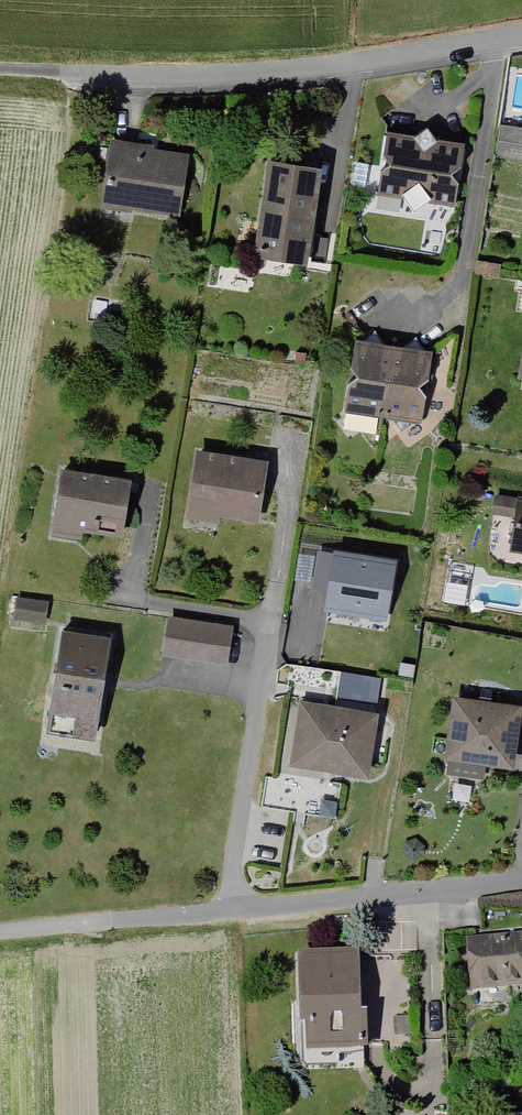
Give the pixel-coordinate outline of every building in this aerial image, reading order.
[(521,161),(521,127),(499,124),(494,157),(521,161)] [(447,212),(458,146),(382,133),(371,199),(447,212)] [(174,223),(184,154),(104,142),(93,211),(174,223)] [(301,265),(312,169),(258,163),(247,259),(301,265)] [(521,325),(513,381),(521,383),(521,325)] [(415,424),(425,354),(350,343),(339,413),(415,424)] [(249,525),(259,463),(193,454),(182,524),(215,529),(216,520),(249,525)] [(111,537),(120,482),(51,471),(42,527),(111,537)] [(511,498),(502,554),(521,557),(521,500),(511,498)] [(396,562),(333,552),(324,608),(387,618),(396,562)] [(14,620),(46,624),(48,601),(16,597),(14,620)] [(227,665),(234,625),(168,615),(162,654),(227,665)] [(95,738),(111,636),(62,629),(47,731),(95,738)] [(377,701),(380,678),(341,673),(338,696),(377,701)] [(521,710),(521,704),(453,695),(444,758),(514,767),(521,710)] [(369,777),(379,711),(300,699),(289,765),(369,777)] [(465,939),(469,991),(521,987),(521,934),(465,939)] [(361,1015),(360,952),(297,953),(299,1027),(305,1027),(306,1054),(368,1053),(367,1015),(361,1015)]
